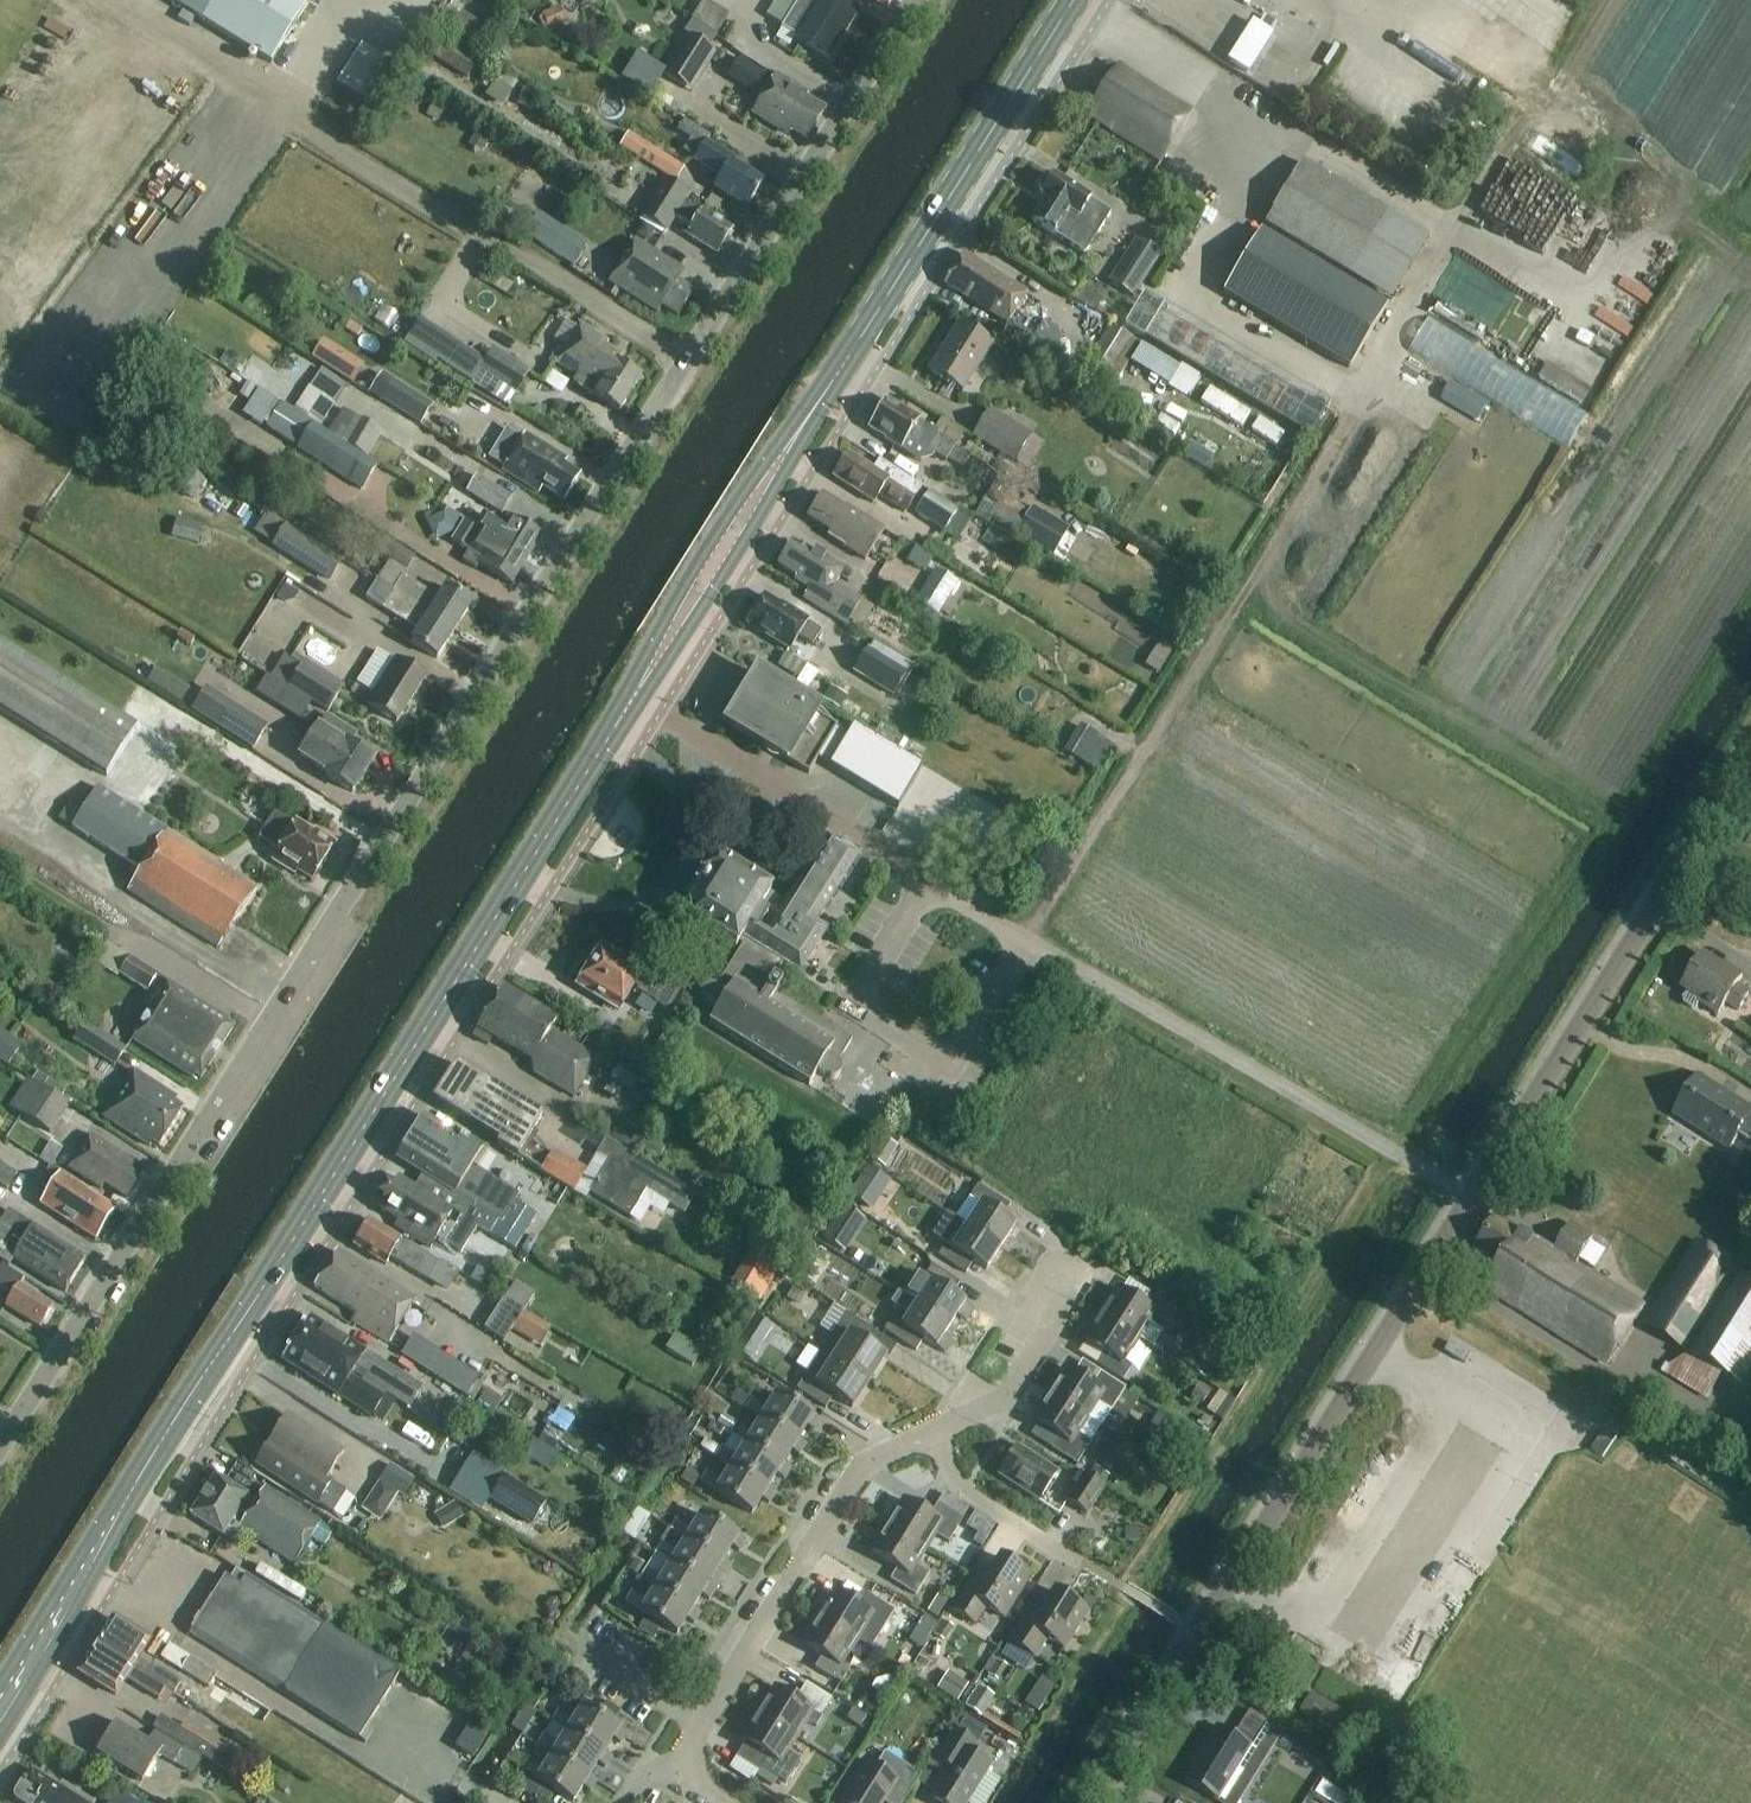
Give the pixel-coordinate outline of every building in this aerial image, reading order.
[(270,63),(309,2),(306,0),(169,0),(270,63)] [(786,24),(781,31),(828,60),(854,18),(826,0),(801,0),(786,24)] [(894,0),(871,0),(887,11),(894,0)] [(559,9),(540,17),(547,34),(566,26),(559,9)] [(696,95),(720,55),(710,50),(718,37),(692,22),(685,34),(691,38),(667,77),(696,95)] [(467,78),(478,62),(442,39),(431,55),(467,78)] [(370,103),(392,64),(361,46),(339,85),(370,103)] [(500,49),(489,50),(490,64),(502,63),(500,49)] [(659,115),(676,98),(654,75),(665,64),(650,49),(621,77),(659,115)] [(1272,98),(1285,108),(1318,63),(1305,53),(1272,98)] [(499,77),(489,70),(479,64),(469,80),(489,92),(499,77)] [(1162,162),(1192,113),(1117,66),(1087,114),(1162,162)] [(806,140),(823,112),(801,98),(804,93),(776,76),(752,113),(781,131),(784,126),(806,140)] [(522,92),(517,106),(531,111),(536,97),(522,92)] [(442,121),(446,113),(436,108),(431,116),(442,121)] [(659,151),(631,134),(622,149),(648,166),(659,151)] [(694,158),(707,166),(722,176),(714,188),(746,208),(764,180),(733,162),(735,158),(705,140),(694,158)] [(682,184),(697,166),(677,149),(662,167),(682,184)] [(1301,163),(1264,226),(1390,301),(1428,238),(1301,163)] [(607,204),(614,177),(593,172),(586,198),(607,204)] [(1084,257),(1111,213),(1053,177),(1044,179),(1039,188),(1040,196),(1047,200),(1032,224),(1084,257)] [(702,212),(685,202),(689,196),(664,180),(640,218),(667,234),(677,218),(692,228),(687,235),(693,239),(692,241),(701,244),(717,254),(731,231),(715,221),(708,215),(702,211),(702,212)] [(536,212),(523,234),(575,267),(589,246),(536,212)] [(643,227),(636,239),(649,246),(655,234),(643,227)] [(1351,369),(1386,308),(1260,233),(1224,294),(1351,369)] [(1134,300),(1162,256),(1136,239),(1108,284),(1134,300)] [(660,306),(678,317),(693,292),(676,282),(682,272),(634,242),(609,282),(619,288),(657,312),(660,306)] [(1007,326),(1027,295),(963,254),(943,286),(1007,326)] [(1189,273),(1175,268),(1169,289),(1183,293),(1189,273)] [(481,271),(478,276),(479,281),(483,284),(489,283),(492,278),(491,273),(486,270),(481,271)] [(514,286),(507,297),(514,301),(519,300),(524,292),(514,286)] [(573,305),(569,311),(575,315),(579,309),(573,305)] [(964,394),(994,346),(959,323),(928,371),(964,394)] [(572,384),(594,398),(619,413),(640,379),(616,364),(621,357),(604,347),(607,343),(578,324),(554,362),(577,376),(572,384)] [(349,325),(345,331),(358,339),(362,332),(349,325)] [(1089,363),(1112,377),(1118,380),(1120,376),(1123,372),(1116,368),(1133,340),(1111,327),(1089,363)] [(378,329),(366,346),(458,409),(470,392),(378,329)] [(522,330),(514,347),(525,352),(533,335),(522,330)] [(324,342),(312,362),(353,387),(365,368),(324,342)] [(481,370),(517,393),(532,371),(496,348),(487,362),(481,370)] [(1123,372),(1120,376),(1129,381),(1137,368),(1128,362),(1123,372)] [(1037,367),(1026,370),(1029,384),(1041,382),(1037,367)] [(1184,368),(1171,390),(1187,399),(1200,378),(1184,368)] [(295,413),(320,428),(345,387),(320,372),(295,413)] [(379,381),(371,394),(381,400),(421,426),(433,407),(393,382),(389,387),(379,381)] [(248,383),(239,395),(248,401),(256,389),(248,383)] [(1462,391),(1453,408),(1476,421),(1486,404),(1462,391)] [(266,397),(252,420),(263,426),(277,403),(266,397)] [(935,431),(906,414),(886,401),(876,417),(874,417),(870,423),(871,426),(869,429),(886,439),(885,441),(901,451),(921,463),(929,449),(947,461),(965,435),(941,420),(935,431)] [(577,405),(572,414),(580,419),(585,410),(577,405)] [(545,408),(534,410),(536,419),(547,417),(545,408)] [(1014,463),(1027,470),(1042,444),(989,413),(974,438),(1014,463)] [(348,414),(333,439),(362,457),(378,432),(348,414)] [(267,428),(297,447),(304,436),(274,417),(267,428)] [(1284,434),(1259,418),(1251,430),(1276,446),(1284,434)] [(490,461),(504,469),(503,472),(538,494),(541,488),(563,502),(579,477),(563,466),(566,461),(525,436),(520,444),(506,435),(490,461)] [(362,457),(333,439),(328,436),(313,460),(362,490),(376,466),(362,457)] [(873,471),(848,455),(833,478),(875,505),(880,498),(905,514),(923,487),(880,460),(873,471)] [(187,469),(175,488),(192,499),(204,479),(187,469)] [(501,515),(511,498),(476,476),(466,493),(501,515)] [(990,491),(977,512),(1016,536),(1019,532),(1032,539),(1046,517),(1033,509),(1029,515),(990,491)] [(946,534),(960,511),(929,493),(916,516),(946,534)] [(844,511),(821,497),(807,520),(829,533),(826,538),(865,563),(885,531),(847,507),(844,511)] [(493,539),(526,560),(541,536),(508,515),(501,526),(483,515),(475,528),(480,532),(493,539)] [(171,538),(199,545),(204,527),(176,520),(171,538)] [(480,532),(475,528),(464,521),(451,542),(468,552),(462,561),(474,569),(478,563),(511,584),(526,560),(493,539),(480,532)] [(285,525),(273,544),(331,581),(343,562),(285,525)] [(1002,537),(993,550),(1005,558),(1013,545),(1002,537)] [(378,584),(454,632),(471,605),(446,589),(438,601),(421,591),(422,590),(402,577),(406,571),(414,559),(386,541),(377,554),(390,562),(377,583),(378,584)] [(812,556),(792,543),(778,566),(795,578),(794,582),(809,591),(803,600),(846,627),(863,601),(837,585),(846,570),(816,551),(812,556)] [(879,556),(899,565),(905,552),(886,543),(879,556)] [(336,583),(352,597),(369,578),(353,564),(336,583)] [(940,616),(958,584),(936,570),(917,602),(940,616)] [(871,603),(895,620),(918,589),(893,571),(871,603)] [(454,632),(378,584),(373,593),(387,602),(382,609),(402,622),(403,620),(419,630),(411,643),(436,660),(454,632)] [(284,585),(275,599),(284,604),(293,602),(298,594),(284,585)] [(239,632),(263,627),(256,592),(233,597),(239,632)] [(791,613),(764,597),(762,600),(759,598),(752,610),(755,612),(747,625),(789,651),(798,637),(812,646),(821,632),(807,623),(808,621),(792,611),(791,613)] [(267,635),(261,654),(292,664),(299,645),(267,635)] [(0,640),(0,709),(109,777),(140,727),(0,640)] [(1140,679),(1150,686),(1174,650),(1160,641),(1143,667),(1147,669),(1140,679)] [(1120,644),(1104,669),(1118,678),(1134,654),(1120,644)] [(895,697),(908,674),(866,650),(853,673),(895,697)] [(366,705),(396,724),(424,679),(395,660),(393,662),(373,694),(366,705)] [(277,681),(241,664),(230,687),(279,710),(283,701),(270,695),(277,681)] [(302,669),(290,689),(333,714),(344,695),(302,669)] [(750,670),(719,721),(808,775),(820,755),(821,756),(832,762),(829,767),(830,767),(845,776),(859,785),(886,801),(898,808),(901,803),(916,779),(921,771),(923,768),(911,761),(883,744),(870,736),(854,726),(848,735),(837,728),(836,727),(822,719),(815,715),(817,711),(773,684),(755,673),(750,670)] [(831,689),(824,701),(840,711),(847,699),(831,689)] [(207,691),(193,713),(209,723),(210,724),(224,702),(207,691)] [(298,696),(287,714),(299,721),(310,704),(298,696)] [(372,761),(368,758),(349,746),(354,738),(325,719),(317,731),(316,730),(299,757),(327,775),(326,777),(352,793),(372,761)] [(1084,729),(1068,756),(1088,768),(1104,741),(1084,729)] [(68,806),(60,819),(73,827),(72,829),(140,872),(127,891),(217,948),(255,888),(98,788),(81,814),(68,806)] [(295,826),(274,813),(258,838),(279,851),(272,861),(286,870),(288,866),(311,880),(313,877),(316,878),(322,868),(320,866),(332,848),(296,825),(295,826)] [(817,924),(860,857),(827,836),(784,905),(771,896),(771,894),(712,858),(681,906),(688,911),(691,922),(693,921),(736,947),(739,943),(743,945),(717,989),(715,988),(712,987),(710,988),(708,989),(706,990),(705,992),(704,994),(704,996),(704,998),(704,1000),(705,1002),(706,1003),(708,1004),(718,1011),(710,1024),(809,1085),(818,1072),(828,1079),(829,1080),(831,1080),(833,1080),(835,1080),(837,1079),(839,1077),(841,1075),(841,1073),(841,1070),(841,1068),(839,1066),(837,1064),(852,1040),(777,993),(783,984),(774,979),(785,962),(801,973),(828,931),(817,924)] [(665,987),(642,973),(601,948),(578,986),(619,1011),(634,986),(639,988),(637,991),(669,1011),(683,987),(670,979),(665,987)] [(1723,969),(1703,956),(1683,987),(1688,991),(1683,999),(1684,1003),(1693,1009),(1697,1008),(1700,1003),(1719,1015),(1726,1003),(1738,1010),(1750,993),(1737,985),(1743,977),(1725,965),(1723,969)] [(119,976),(147,993),(158,976),(129,958),(119,976)] [(138,1031),(132,1040),(193,1079),(195,1075),(201,1079),(233,1028),(227,1024),(229,1021),(168,983),(150,1011),(138,1031)] [(598,1060),(552,1032),(557,1022),(503,988),(476,1030),(478,1031),(473,1038),(488,1047),(492,1041),(531,1064),(534,1075),(574,1099),(598,1060)] [(126,1050),(109,1039),(88,1025),(77,1042),(115,1066),(126,1050)] [(9,1066),(19,1051),(0,1038),(0,1060),(9,1066)] [(455,1065),(432,1101),(453,1114),(453,1115),(488,1137),(488,1136),(498,1143),(496,1145),(518,1159),(533,1133),(542,1117),(457,1066),(455,1065)] [(158,1146),(182,1109),(173,1104),(176,1099),(132,1070),(103,1117),(149,1147),(152,1143),(158,1146)] [(34,1075),(29,1083),(40,1090),(45,1081),(34,1075)] [(1681,1104),(1715,1126),(1708,1135),(1728,1148),(1727,1150),(1729,1151),(1738,1135),(1750,1143),(1750,1112),(1699,1079),(1700,1077),(1699,1076),(1698,1077),(1681,1104)] [(28,1082),(11,1110),(50,1135),(67,1107),(40,1090),(29,1083),(28,1082)] [(1648,1113),(1636,1129),(1696,1169),(1707,1153),(1648,1113)] [(501,1222),(524,1236),(527,1230),(536,1216),(515,1203),(519,1197),(477,1171),(488,1153),(456,1133),(454,1135),(423,1117),(396,1159),(405,1164),(422,1175),(461,1198),(501,1222)] [(638,1132),(629,1148),(656,1164),(665,1148),(638,1132)] [(126,1199),(144,1170),(90,1135),(68,1169),(101,1190),(104,1185),(126,1199)] [(886,1170),(899,1148),(882,1138),(869,1159),(886,1170)] [(21,1149),(7,1141),(0,1153),(0,1164),(9,1169),(21,1149)] [(696,1197),(605,1142),(597,1156),(609,1163),(590,1194),(631,1218),(647,1192),(685,1215),(696,1197)] [(53,1169),(65,1150),(53,1143),(41,1162),(53,1169)] [(549,1154),(538,1171),(572,1193),(583,1175),(549,1154)] [(824,1159),(818,1170),(834,1178),(839,1167),(824,1159)] [(6,1191),(16,1175),(0,1165),(0,1187),(6,1191)] [(869,1169),(850,1197),(871,1210),(889,1183),(869,1169)] [(95,1242),(115,1210),(60,1174),(39,1206),(95,1242)] [(515,1251),(524,1236),(501,1222),(461,1198),(422,1175),(414,1189),(405,1184),(404,1179),(400,1180),(398,1179),(396,1181),(379,1186),(383,1201),(377,1202),(379,1209),(379,1210),(381,1211),(382,1216),(386,1215),(398,1222),(394,1228),(429,1250),(437,1239),(461,1254),(477,1228),(515,1251)] [(969,1197),(955,1219),(966,1226),(1000,1248),(1014,1226),(1002,1218),(1009,1206),(978,1186),(970,1198),(969,1197)] [(8,1211),(0,1223),(0,1260),(8,1266),(12,1260),(65,1293),(86,1260),(33,1227),(32,1227),(8,1211)] [(950,1215),(936,1237),(946,1244),(938,1256),(965,1274),(973,1262),(986,1270),(1000,1248),(966,1226),(955,1219),(950,1215)] [(1538,1241),(1495,1215),(1474,1249),(1501,1266),(1487,1288),(1608,1364),(1644,1306),(1576,1264),(1593,1237),(1572,1225),(1556,1251),(1538,1240),(1538,1241)] [(438,1265),(369,1222),(363,1232),(359,1232),(355,1240),(356,1243),(354,1246),(386,1267),(391,1259),(427,1282),(438,1265)] [(834,1224),(824,1240),(840,1251),(851,1235),(834,1224)] [(773,1271),(784,1252),(759,1237),(748,1256),(773,1271)] [(1686,1353),(1741,1269),(1698,1242),(1643,1325),(1686,1353)] [(350,1322),(386,1344),(413,1301),(336,1252),(314,1288),(355,1314),(350,1322)] [(815,1289),(830,1267),(811,1255),(796,1277),(815,1289)] [(915,1272),(901,1294),(916,1304),(950,1326),(957,1315),(965,1321),(973,1309),(952,1295),(959,1284),(932,1266),(924,1278),(915,1272)] [(53,1308),(21,1287),(25,1282),(5,1268),(0,1276),(0,1288),(12,1296),(5,1306),(40,1328),(53,1308)] [(1693,1356),(1725,1376),(1750,1335),(1750,1284),(1742,1278),(1693,1356)] [(514,1283),(504,1300),(522,1312),(523,1312),(534,1295),(514,1283)] [(1101,1315),(1137,1338),(1151,1347),(1161,1332),(1175,1310),(1150,1294),(1143,1305),(1123,1293),(1121,1291),(1118,1289),(1101,1315)] [(793,1290),(787,1298),(795,1303),(800,1294),(793,1290)] [(891,1319),(883,1331),(915,1351),(923,1340),(944,1354),(952,1342),(943,1336),(950,1326),(916,1304),(901,1294),(900,1293),(892,1304),(898,1308),(907,1314),(900,1324),(891,1319)] [(522,1312),(511,1330),(532,1343),(544,1325),(523,1312),(522,1312)] [(760,1313),(750,1328),(759,1334),(763,1337),(773,1321),(769,1318),(760,1313)] [(832,1359),(868,1382),(885,1357),(866,1345),(874,1332),(845,1313),(837,1326),(849,1334),(832,1359)] [(350,1371),(364,1350),(361,1349),(357,1346),(341,1336),(314,1319),(307,1314),(305,1316),(306,1316),(293,1335),(350,1371)] [(1120,1363),(1137,1338),(1101,1315),(1084,1342),(1086,1343),(1105,1354),(1097,1366),(1122,1381),(1130,1369),(1120,1363)] [(371,1414),(377,1405),(382,1397),(348,1375),(350,1371),(293,1335),(280,1356),(337,1393),(371,1414)] [(414,1338),(403,1356),(435,1376),(447,1359),(414,1338)] [(825,1409),(833,1396),(851,1408),(868,1382),(832,1359),(820,1352),(796,1390),(824,1408),(825,1409)] [(376,1358),(368,1353),(355,1374),(407,1407),(413,1412),(427,1391),(376,1358)] [(1050,1395),(1086,1418),(1100,1427),(1110,1412),(1125,1389),(1098,1373),(1097,1373),(1091,1384),(1075,1375),(1074,1374),(1067,1369),(1050,1395)] [(1203,1405),(1211,1392),(1200,1385),(1192,1398),(1203,1405)] [(487,1388),(477,1403),(492,1413),(502,1398),(487,1388)] [(761,1419),(797,1441),(806,1427),(813,1432),(820,1422),(776,1394),(767,1409),(737,1390),(731,1401),(761,1419)] [(1220,1390),(1207,1410),(1222,1420),(1235,1399),(1220,1390)] [(1076,1433),(1086,1418),(1050,1395),(1033,1421),(1059,1437),(1051,1449),(1076,1465),(1091,1443),(1076,1433)] [(722,1415),(715,1425),(730,1434),(736,1424),(722,1415)] [(256,1464),(332,1514),(346,1492),(327,1479),(344,1453),(286,1416),(268,1444),(269,1444),(256,1464)] [(1184,1444),(1191,1434),(1164,1418),(1151,1440),(1169,1450),(1176,1439),(1184,1444)] [(805,1446),(797,1441),(761,1419),(752,1433),(736,1424),(730,1434),(746,1444),(782,1465),(791,1451),(798,1456),(805,1446)] [(1604,1459),(1617,1438),(1605,1430),(1592,1451),(1604,1459)] [(1197,1435),(1190,1446),(1200,1452),(1207,1441),(1197,1435)] [(782,1465),(746,1444),(737,1457),(706,1439),(700,1449),(731,1468),(767,1489),(776,1475),(783,1480),(790,1470),(782,1465)] [(534,1442),(525,1457),(549,1472),(558,1457),(534,1442)] [(1038,1501),(1057,1473),(1017,1447),(998,1476),(1038,1501)] [(403,1498),(414,1481),(390,1466),(379,1483),(403,1498)] [(775,1494),(767,1489),(731,1468),(722,1482),(706,1472),(700,1482),(751,1515),(761,1500),(768,1504),(775,1494)] [(1075,1486),(1083,1473),(1076,1468),(1068,1481),(1075,1486)] [(698,1478),(685,1470),(678,1482),(691,1490),(698,1478)] [(1086,1514),(1104,1487),(1084,1474),(1066,1501),(1086,1514)] [(256,1502),(216,1476),(190,1516),(224,1537),(233,1523),(240,1527),(238,1530),(293,1566),(322,1522),(266,1486),(256,1502)] [(503,1477),(488,1501),(530,1527),(545,1504),(503,1477)] [(614,1511),(626,1498),(611,1485),(604,1495),(609,1499),(605,1504),(614,1511)] [(946,1494),(939,1505),(961,1518),(967,1508),(946,1494)] [(888,1527),(924,1549),(933,1534),(948,1543),(962,1519),(961,1518),(939,1505),(937,1504),(929,1516),(904,1501),(888,1527)] [(455,1502),(434,1514),(444,1530),(464,1518),(455,1502)] [(637,1509),(631,1518),(642,1525),(647,1515),(637,1509)] [(686,1540),(722,1561),(731,1547),(738,1552),(745,1542),(701,1515),(692,1529),(676,1520),(670,1530),(686,1540)] [(986,1543),(993,1531),(981,1523),(974,1535),(986,1543)] [(914,1565),(924,1549),(888,1527),(872,1553),(897,1569),(890,1580),(915,1596),(929,1573),(914,1565)] [(722,1561),(686,1540),(677,1553),(661,1544),(650,1537),(643,1547),(670,1564),(715,1590),(730,1566),(722,1561)] [(1003,1619),(1030,1577),(1000,1558),(981,1588),(970,1582),(952,1611),(974,1625),(985,1608),(1003,1619)] [(633,1560),(627,1570),(640,1578),(646,1568),(633,1560)] [(708,1600),(715,1590),(670,1564),(662,1578),(646,1568),(640,1578),(655,1588),(692,1610),(701,1596),(708,1600)] [(327,1627),(236,1570),(230,1580),(225,1577),(189,1634),(286,1695),(366,1744),(373,1734),(366,1730),(402,1673),(327,1627)] [(700,1614),(692,1610),(655,1588),(647,1602),(631,1592),(625,1602),(647,1616),(661,1625),(676,1635),(686,1620),(693,1625),(700,1614)] [(819,1618),(855,1641),(864,1626),(879,1635),(893,1612),(868,1596),(861,1608),(835,1592),(819,1618)] [(1063,1649),(1086,1611),(1055,1592),(1041,1614),(1030,1608),(1009,1642),(1034,1657),(1046,1638),(1063,1649)] [(938,1619),(948,1602),(938,1596),(928,1613),(938,1619)] [(647,1616),(639,1629),(653,1638),(661,1625),(647,1616)] [(924,1617),(916,1629),(929,1637),(937,1625),(924,1617)] [(839,1666),(855,1641),(819,1618),(803,1644),(823,1657),(816,1668),(841,1684),(848,1672),(839,1666)] [(97,1646),(165,1689),(174,1695),(181,1684),(148,1663),(144,1670),(137,1665),(151,1644),(114,1620),(97,1646)] [(158,1699),(165,1689),(97,1646),(79,1674),(117,1697),(132,1674),(139,1679),(135,1684),(158,1699)] [(169,1647),(161,1661),(210,1690),(216,1679),(218,1676),(169,1647)] [(469,1673),(480,1656),(470,1650),(459,1667),(469,1673)] [(449,1690),(463,1687),(466,1682),(465,1675),(460,1672),(444,1676),(442,1681),(443,1687),(449,1690)] [(957,1703),(968,1686),(948,1673),(937,1690),(957,1703)] [(1046,1702),(1054,1688),(1041,1680),(1032,1693),(1046,1702)] [(759,1714),(795,1737),(811,1711),(820,1717),(831,1699),(806,1684),(795,1701),(775,1688),(759,1714)] [(882,1714),(891,1698),(875,1688),(865,1704),(882,1714)] [(980,1718),(993,1698),(978,1688),(965,1708),(980,1718)] [(1337,1735),(1349,1716),(1313,1693),(1301,1712),(1337,1735)] [(567,1732),(603,1753),(612,1739),(619,1744),(626,1734),(612,1725),(619,1712),(605,1703),(597,1716),(582,1707),(573,1721),(557,1712),(551,1722),(567,1732)] [(1244,1726),(1270,1742),(1274,1734),(1277,1729),(1252,1713),(1249,1712),(1246,1717),(1241,1724),(1244,1726)] [(795,1737),(759,1714),(742,1740),(745,1742),(768,1756),(760,1768),(777,1778),(785,1784),(793,1772),(800,1760),(786,1751),(795,1737)] [(518,1717),(511,1728),(521,1734),(528,1724),(518,1717)] [(966,1717),(958,1730),(967,1736),(976,1723),(966,1717)] [(148,1743),(115,1723),(96,1753),(142,1783),(159,1756),(188,1774),(199,1758),(156,1731),(148,1743)] [(180,1731),(174,1741),(216,1767),(227,1750),(185,1723),(180,1731)] [(929,1799),(936,1802),(967,1802),(990,1766),(970,1754),(976,1745),(954,1731),(935,1760),(948,1769),(929,1799)] [(611,1758),(603,1753),(567,1732),(558,1746),(542,1736),(536,1746),(552,1756),(588,1778),(597,1764),(604,1768),(611,1758)] [(1264,1756),(1237,1739),(1229,1752),(1210,1740),(1201,1754),(1204,1755),(1188,1781),(1220,1801),(1240,1770),(1251,1777),(1264,1756)] [(884,1753),(875,1768),(869,1764),(844,1802),(882,1802),(887,1795),(899,1802),(903,1802),(920,1775),(884,1753)] [(596,1782),(588,1778),(552,1756),(543,1770),(527,1760),(521,1770),(536,1780),(572,1802),(582,1788),(589,1792),(596,1782)] [(31,1771),(15,1796),(14,1795),(14,1797),(13,1799),(14,1801),(15,1802),(92,1802),(62,1784),(59,1788),(31,1771)] [(514,1779),(510,1785),(533,1800),(537,1794),(541,1787),(518,1772),(514,1779)] [(1323,1779),(1314,1793),(1328,1801),(1336,1787),(1323,1779)] [(115,1787),(105,1802),(142,1802),(115,1787)] [(1204,1795),(1194,1791),(1189,1802),(1200,1802),(1204,1795)]
